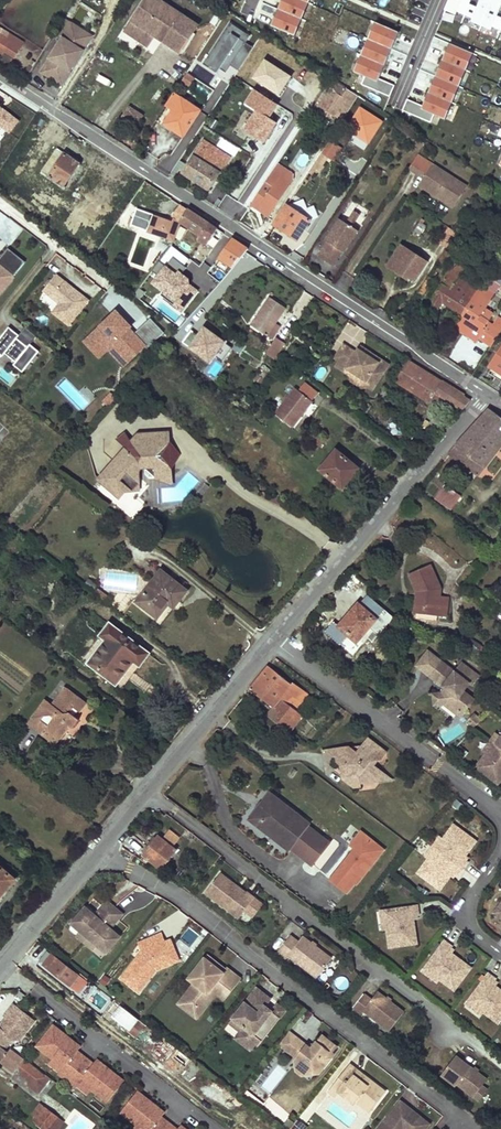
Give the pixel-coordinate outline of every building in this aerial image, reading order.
[(160,0),(146,0),(125,31),(139,41),(146,30),(154,36),(180,53),(198,25),(160,0)] [(302,0),(282,0),(278,9),(300,18),(307,2),(302,0)] [(445,10),(456,15),(457,11),(465,15),(470,4),(471,0),(450,0),(445,10)] [(470,4),(465,15),(473,18),(472,21),(482,25),(492,0),(481,0),(478,7),(470,4)] [(494,0),(492,0),(482,25),(491,30),(493,27),(500,30),(500,29),(500,17),(497,16),(500,7),(500,3),(494,0)] [(309,3),(307,2),(300,18),(302,19),(309,3)] [(293,35),(300,18),(278,9),(271,26),(293,35)] [(302,19),(300,18),(293,35),(295,36),(302,19)] [(92,36),(64,19),(55,33),(62,37),(45,64),(62,75),(79,49),(82,51),(92,36)] [(378,23),(375,22),(368,39),(371,40),(378,23)] [(399,32),(378,23),(371,40),(392,49),(399,32)] [(212,35),(229,46),(236,36),(219,25),(212,35)] [(10,35),(2,30),(0,33),(0,34),(7,39),(10,35)] [(154,36),(146,30),(139,41),(147,46),(154,36)] [(4,55),(5,52),(15,58),(24,44),(10,35),(7,39),(0,34),(0,52),(4,55)] [(371,40),(368,39),(361,55),(364,56),(371,40)] [(392,49),(371,40),(364,56),(385,65),(392,49)] [(471,52),(450,43),(443,60),(464,69),(471,52)] [(82,51),(79,49),(62,75),(66,77),(82,51)] [(474,53),(471,52),(464,69),(466,70),(474,53)] [(364,56),(361,55),(354,71),(357,72),(364,56)] [(385,65),(364,56),(357,72),(365,76),(362,84),(390,96),(395,85),(379,78),(385,65)] [(464,69),(443,60),(436,76),(457,85),(464,69)] [(266,61),(252,81),(280,99),(293,79),(266,61)] [(62,75),(45,64),(40,72),(61,85),(66,77),(62,75)] [(466,70),(464,69),(457,85),(459,87),(466,70)] [(187,74),(181,83),(188,87),(194,78),(187,74)] [(457,85),(436,76),(429,93),(450,102),(457,85)] [(459,87),(457,85),(450,102),(452,103),(459,87)] [(347,112),(358,96),(347,89),(342,96),(335,91),(327,104),(338,111),(340,107),(347,112)] [(255,90),(247,104),(257,111),(245,130),(264,142),(276,123),(268,118),(276,104),(255,90)] [(165,124),(183,137),(200,111),(174,93),(166,105),(174,110),(165,124)] [(450,102),(429,93),(423,106),(407,99),(403,110),(431,122),(434,114),(443,118),(450,102)] [(452,103),(450,102),(443,118),(445,119),(452,103)] [(338,111),(327,104),(323,109),(335,116),(338,111)] [(128,107),(118,123),(133,132),(143,117),(128,107)] [(8,131),(10,132),(18,121),(0,108),(0,141),(8,131)] [(217,145),(234,157),(240,149),(222,137),(217,145)] [(181,173),(209,190),(230,158),(203,140),(181,173)] [(39,169),(62,185),(78,163),(54,146),(39,169)] [(327,156),(321,152),(316,160),(322,164),(327,156)] [(419,185),(453,207),(467,187),(418,155),(409,169),(424,178),(419,185)] [(322,164),(316,160),(312,167),(316,169),(318,171),(323,164),(322,164)] [(269,176),(276,181),(279,177),(284,168),(277,164),(269,176)] [(293,174),(284,168),(279,177),(290,184),(293,179),(293,174)] [(276,181),(269,176),(266,182),(273,186),(276,181)] [(273,186),(266,182),(251,205),(258,210),(260,207),(263,209),(262,212),(269,217),(290,184),(279,177),(273,186)] [(306,210),(302,200),(287,205),(310,220),(317,218),(312,207),(306,210)] [(218,229),(182,205),(173,217),(180,222),(201,236),(198,240),(207,245),(218,229)] [(297,240),(310,220),(287,205),(274,225),(297,240)] [(173,241),(180,222),(173,217),(172,221),(153,214),(137,209),(132,222),(148,228),(161,232),(160,236),(173,241)] [(355,211),(347,224),(351,227),(359,214),(355,211)] [(318,257),(332,266),(342,252),(343,253),(358,231),(351,227),(347,224),(340,219),(330,234),(332,235),(330,239),(328,238),(325,241),(327,242),(318,257)] [(414,231),(420,235),(426,226),(423,224),(425,221),(422,219),(420,222),(414,231)] [(234,267),(248,249),(232,238),(219,257),(234,267)] [(415,280),(427,263),(401,245),(387,266),(404,276),(405,274),(415,280)] [(2,277),(9,282),(25,262),(8,249),(0,259),(0,280),(2,277)] [(450,254),(445,251),(438,262),(443,266),(450,254)] [(166,266),(160,261),(152,271),(159,276),(153,283),(165,291),(161,296),(174,305),(177,301),(185,307),(197,291),(189,284),(187,284),(186,280),(188,280),(188,279),(182,274),(187,268),(173,257),(166,266)] [(438,310),(443,302),(461,275),(467,265),(457,259),(429,305),(438,310)] [(463,315),(456,327),(467,334),(469,331),(471,332),(473,329),(481,335),(479,337),(492,346),(500,332),(500,330),(500,318),(498,317),(492,325),(488,322),(494,314),(486,308),(492,300),(491,299),(495,293),(500,285),(500,265),(484,286),(483,286),(482,285),(478,292),(463,315)] [(56,274),(43,290),(60,303),(53,312),(69,325),(89,300),(77,290),(75,292),(71,288),(72,286),(56,274)] [(443,302),(463,315),(478,292),(471,288),(474,283),(461,275),(443,302)] [(422,297),(433,280),(428,277),(417,294),(422,297)] [(285,308),(270,297),(262,309),(278,320),(285,308)] [(182,311),(185,307),(177,301),(174,305),(182,311)] [(278,320),(262,309),(251,326),(267,336),(275,324),(278,320)] [(100,357),(106,351),(108,349),(116,349),(129,363),(145,347),(147,349),(162,334),(158,330),(160,328),(150,319),(134,334),(129,329),(128,329),(126,331),(122,326),(126,323),(116,312),(85,341),(100,357)] [(267,336),(272,339),(280,327),(275,324),(267,336)] [(206,325),(205,327),(227,343),(228,341),(206,325)] [(3,356),(5,353),(16,362),(14,365),(23,372),(40,351),(30,344),(28,346),(17,338),(20,335),(9,326),(3,335),(6,337),(2,342),(0,340),(0,353),(3,356)] [(227,343),(205,327),(190,347),(192,349),(210,362),(215,355),(217,357),(223,361),(233,348),(227,343)] [(469,331),(467,334),(477,341),(479,337),(481,335),(473,329),(471,332),(469,331)] [(190,331),(183,345),(189,349),(196,335),(190,331)] [(475,368),(487,348),(463,334),(451,354),(475,368)] [(265,354),(274,359),(285,343),(276,337),(265,354)] [(372,390),(389,365),(381,360),(378,363),(358,350),(356,353),(344,344),(335,358),(347,367),(344,372),(351,376),(356,375),(366,382),(367,387),(372,390)] [(378,363),(381,360),(370,353),(371,351),(362,345),(358,350),(378,363)] [(489,365),(492,367),(500,373),(500,346),(489,365)] [(123,368),(129,363),(116,349),(108,349),(106,351),(123,368)] [(215,355),(210,362),(192,349),(191,351),(211,365),(217,357),(215,355)] [(451,403),(462,410),(470,401),(464,397),(464,395),(409,361),(410,360),(405,356),(401,362),(406,365),(395,382),(434,406),(440,396),(447,401),(451,403)] [(492,367),(489,372),(500,380),(500,373),(492,367)] [(362,388),(367,387),(366,382),(356,375),(351,376),(352,381),(362,388)] [(297,390),(295,388),(274,414),(292,428),(312,402),(318,393),(304,381),(297,390)] [(384,405),(391,394),(384,389),(377,401),(384,405)] [(109,407),(117,398),(112,393),(104,402),(109,407)] [(475,479),(500,445),(500,417),(490,409),(449,455),(456,461),(466,468),(464,471),(475,479)] [(132,453),(139,445),(138,434),(134,439),(124,429),(116,438),(127,447),(132,453)] [(306,438),(320,448),(325,440),(312,430),(306,438)] [(131,475),(137,468),(146,468),(146,473),(149,477),(155,477),(155,478),(171,478),(170,469),(169,442),(169,433),(138,434),(139,445),(132,453),(127,447),(99,478),(116,493),(124,483),(131,475)] [(170,469),(180,454),(169,442),(170,469)] [(320,470),(342,488),(358,468),(336,450),(320,470)] [(454,463),(464,471),(466,468),(456,461),(454,463)] [(140,483),(131,475),(124,483),(133,491),(140,483)] [(199,497),(209,487),(204,483),(195,493),(199,497)] [(436,497),(452,508),(461,496),(445,485),(436,497)] [(409,574),(417,592),(420,591),(422,593),(421,609),(438,610),(438,616),(447,617),(449,598),(441,596),(441,588),(430,565),(409,574)] [(137,602),(157,617),(168,603),(173,598),(178,602),(186,591),(161,571),(146,590),(137,602)] [(95,594),(104,600),(107,596),(98,589),(95,594)] [(437,620),(438,616),(438,610),(421,609),(422,593),(420,591),(417,592),(415,613),(417,613),(417,618),(437,620)] [(178,602),(173,598),(168,603),(174,607),(178,602)] [(340,627),(357,641),(375,620),(358,605),(340,627)] [(89,663),(116,684),(134,660),(142,649),(110,624),(101,635),(107,640),(89,663)] [(148,653),(142,649),(134,660),(139,665),(148,653)] [(441,693),(432,694),(433,705),(443,704),(455,713),(464,712),(474,700),(463,691),(469,683),(472,685),(480,676),(462,662),(454,671),(428,651),(416,666),(445,688),(441,693)] [(296,711),(308,694),(293,682),(292,685),(269,666),(249,690),(274,708),(267,716),(289,732),(302,715),(296,711)] [(87,703),(66,687),(52,705),(34,728),(42,734),(46,729),(60,739),(70,726),(73,728),(79,720),(72,715),(76,709),(80,712),(87,703)] [(52,705),(46,700),(28,723),(34,728),(52,705)] [(467,722),(473,728),(480,720),(474,714),(467,722)] [(60,739),(46,729),(42,734),(56,745),(60,739)] [(493,744),(499,735),(496,733),(490,741),(493,744)] [(499,735),(493,744),(485,754),(475,768),(497,784),(500,779),(500,737),(499,735)] [(343,775),(343,778),(354,787),(361,786),(361,783),(361,780),(372,779),(375,781),(387,780),(387,774),(374,765),(377,761),(381,760),(381,754),(384,750),(367,738),(357,751),(351,747),(336,749),(336,758),(337,759),(338,764),(342,767),(347,766),(350,768),(351,774),(343,775)] [(482,752),(485,754),(493,744),(490,741),(482,752)] [(326,751),(336,758),(336,749),(326,751)] [(343,775),(351,774),(350,768),(347,766),(342,767),(343,775)] [(249,819),(289,850),(290,848),(335,883),(335,882),(347,891),(363,870),(344,855),(348,850),(331,837),(329,839),(314,828),(313,830),(307,826),(309,824),(270,793),(249,819)] [(465,855),(475,841),(453,825),(443,838),(435,849),(427,859),(417,873),(439,889),(449,876),(452,872),(455,875),(457,876),(468,862),(466,860),(462,858),(465,855)] [(168,827),(163,835),(176,843),(181,835),(168,827)] [(432,846),(435,849),(443,838),(440,836),(432,846)] [(157,837),(143,855),(162,870),(176,851),(157,837)] [(424,857),(427,859),(435,849),(432,846),(424,857)] [(2,895),(15,879),(0,867),(0,893),(2,895)] [(246,894),(221,874),(206,893),(239,919),(255,899),(247,893),(246,894)] [(72,924),(81,931),(89,938),(98,945),(106,953),(120,937),(110,928),(122,914),(108,902),(96,916),(86,908),(72,924)] [(417,906),(383,911),(386,930),(388,947),(415,944),(412,921),(412,917),(416,916),(418,916),(417,906)] [(89,938),(81,931),(77,935),(85,943),(89,938)] [(142,951),(121,978),(139,992),(157,969),(155,968),(157,965),(174,957),(162,932),(138,943),(142,951)] [(302,936),(298,942),(290,936),(277,952),(286,958),(288,956),(317,978),(331,959),(302,936)] [(98,945),(89,938),(85,943),(94,950),(98,945)] [(174,957),(157,965),(155,968),(157,969),(180,958),(170,938),(166,940),(174,957)] [(445,940),(424,967),(440,979),(454,990),(471,968),(452,954),(449,951),(451,948),(453,946),(445,940)] [(79,976),(50,953),(48,952),(40,962),(41,963),(49,969),(71,986),(79,976)] [(207,955),(205,958),(224,973),(226,970),(207,955)] [(205,958),(188,979),(194,983),(183,997),(197,1008),(211,990),(216,994),(224,1000),(241,979),(227,968),(226,970),(224,973),(205,958)] [(345,1001),(364,977),(343,962),(325,986),(345,1001)] [(41,963),(39,965),(47,971),(49,969),(41,963)] [(437,982),(440,979),(424,967),(422,970),(437,982)] [(468,1001),(483,1012),(497,1023),(500,1018),(500,991),(495,987),(492,985),(495,981),(496,979),(489,973),(468,1001)] [(271,999),(257,988),(233,1018),(244,1027),(241,1031),(256,1043),(259,1045),(286,1010),(278,1004),(272,1011),(265,1006),(271,999)] [(183,997),(178,1004),(197,1018),(216,994),(211,990),(197,1008),(183,997)] [(379,993),(373,1001),(366,996),(355,1010),(363,1016),(365,1012),(391,1032),(405,1014),(379,993)] [(481,1015),(483,1012),(468,1001),(466,1004),(481,1015)] [(145,1025),(138,1020),(116,1003),(108,1013),(130,1030),(129,1031),(136,1037),(145,1025)] [(244,1027),(233,1018),(230,1022),(241,1031),(244,1027)] [(67,1081),(85,1058),(77,1052),(81,1047),(70,1039),(69,1041),(66,1039),(68,1037),(53,1026),(37,1047),(53,1059),(63,1068),(60,1072),(58,1074),(67,1081)] [(22,1047),(13,1040),(14,1040),(0,1029),(0,1045),(8,1052),(11,1048),(17,1053),(22,1047)] [(256,1043),(241,1031),(236,1038),(251,1049),(256,1043)] [(338,1047),(322,1035),(315,1044),(311,1048),(307,1045),(295,1036),(286,1049),(296,1057),(302,1062),(303,1070),(309,1069),(315,1074),(319,1068),(324,1067),(334,1054),(333,1053),(338,1047)] [(0,1045),(0,1062),(12,1072),(18,1065),(24,1070),(21,1074),(31,1082),(29,1085),(39,1093),(50,1078),(45,1074),(32,1064),(17,1053),(11,1048),(8,1052),(0,1045)] [(418,1065),(425,1057),(416,1051),(410,1059),(418,1065)] [(440,1075),(455,1086),(457,1085),(473,1097),(482,1086),(486,1080),(455,1056),(440,1075)] [(315,1074),(309,1069),(303,1070),(302,1062),(296,1057),(295,1059),(297,1071),(302,1075),(320,1073),(324,1067),(319,1068),(315,1074)] [(93,1064),(85,1058),(67,1081),(76,1088),(77,1086),(81,1081),(92,1090),(108,1102),(124,1081),(109,1069),(108,1072),(105,1070),(107,1067),(97,1060),(93,1064)] [(49,1064),(60,1072),(63,1068),(53,1059),(49,1064)] [(270,1094),(286,1071),(276,1064),(260,1087),(270,1094)] [(369,1112),(385,1092),(371,1081),(369,1083),(357,1073),(358,1071),(350,1065),(329,1092),(335,1096),(338,1092),(354,1104),(356,1101),(369,1112)] [(358,1071),(357,1073),(369,1083),(371,1081),(358,1071)] [(81,1081),(77,1086),(88,1094),(92,1090),(81,1081)] [(486,1090),(482,1086),(473,1097),(478,1101),(486,1090)] [(169,1124),(161,1117),(164,1113),(154,1105),(153,1107),(150,1105),(152,1103),(137,1092),(120,1113),(136,1125),(141,1128),(165,1128),(169,1124)] [(401,1101),(391,1114),(392,1115),(389,1120),(387,1118),(379,1128),(426,1128),(430,1124),(401,1101)] [(58,1116),(41,1103),(32,1114),(37,1117),(33,1122),(43,1128),(55,1128),(51,1126),(58,1116)] [(65,1121),(58,1116),(51,1126),(55,1128),(59,1128),(65,1121)] [(305,1122),(295,1118),(290,1128),(301,1128),(305,1122)]
